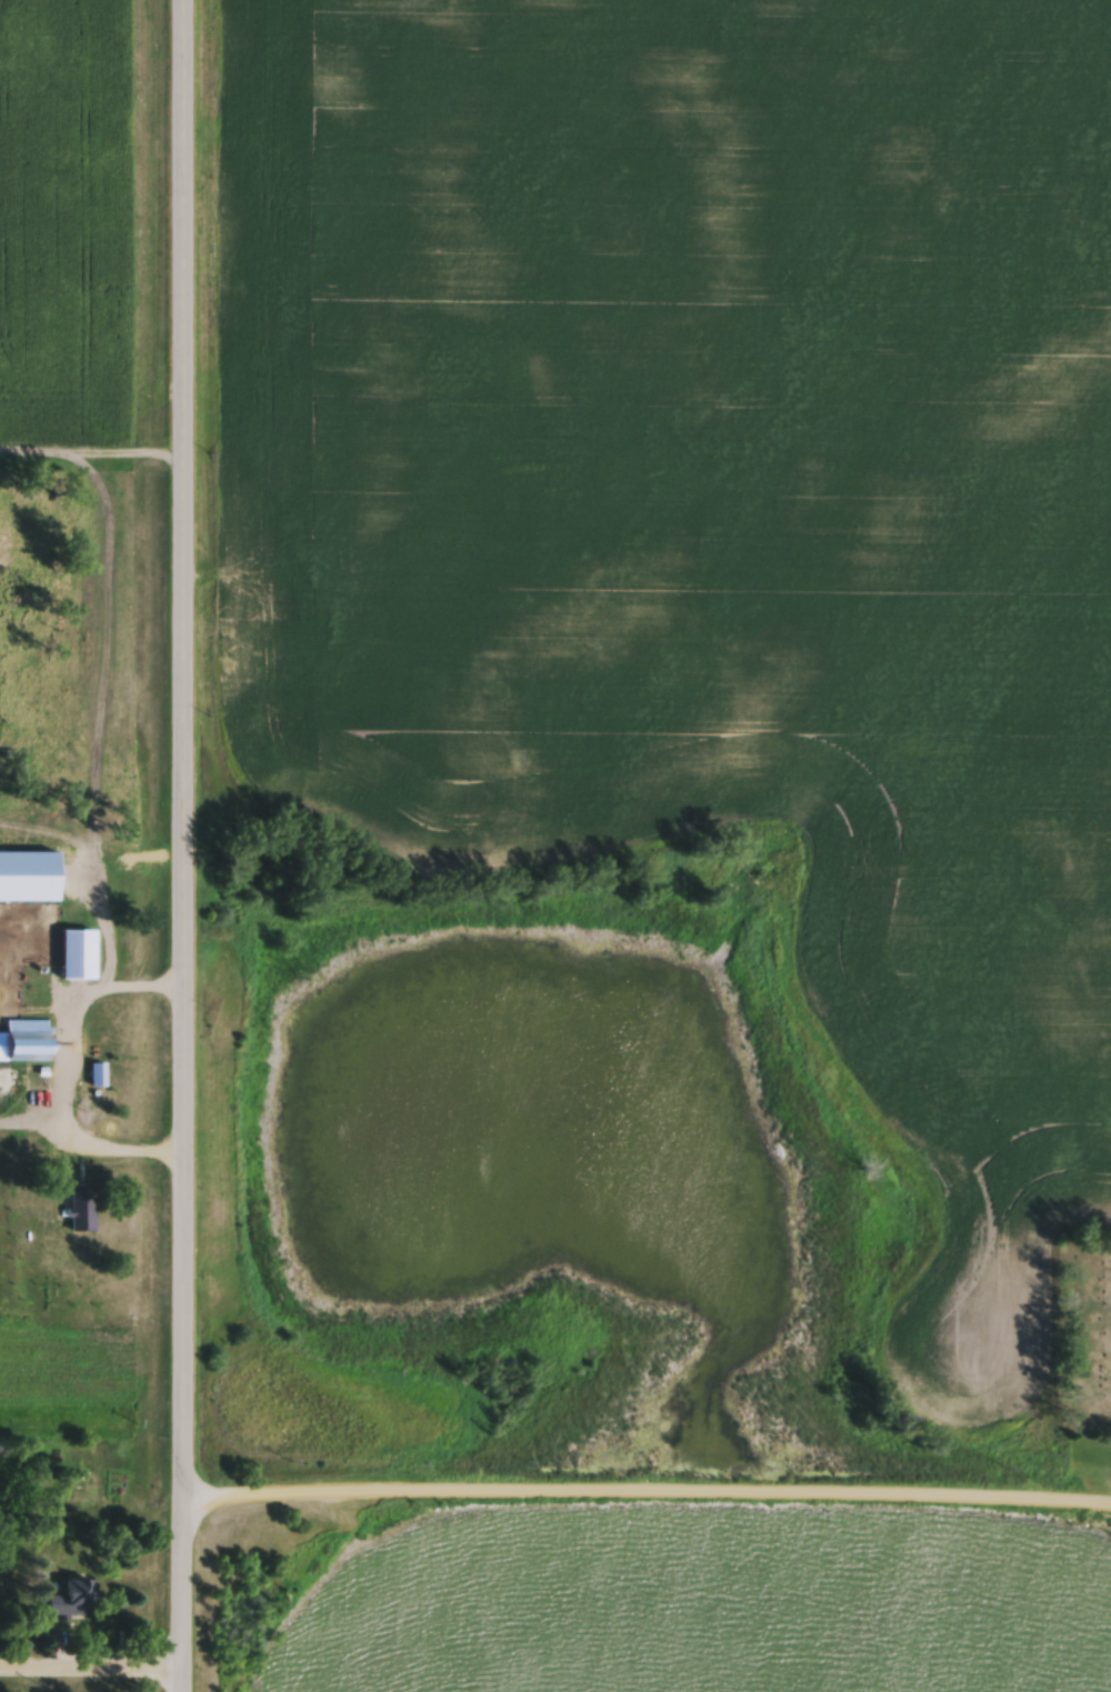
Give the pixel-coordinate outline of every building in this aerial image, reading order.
[(63,984),(102,984),(102,934),(63,934),(63,984)] [(59,1064),(59,1024),(10,1024),(10,1036),(0,1036),(0,1064),(59,1064)] [(107,1089),(106,1067),(92,1067),(93,1089),(107,1089)] [(98,1188),(73,1188),(73,1233),(98,1233),(98,1188)] [(51,1622),(93,1621),(92,1586),(66,1586),(66,1599),(51,1599),(51,1622)]
